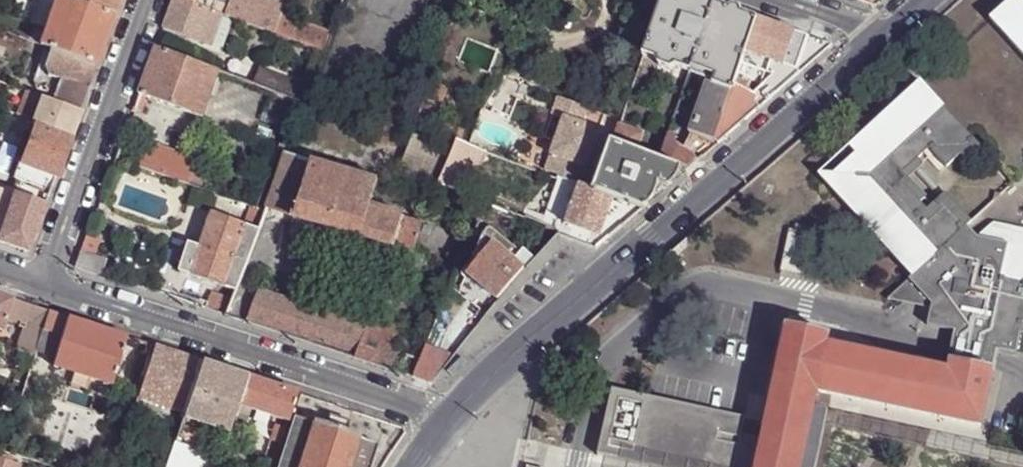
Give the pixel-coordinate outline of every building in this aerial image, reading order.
[(114,18),(67,0),(56,0),(46,29),(41,39),(40,44),(50,47),(57,50),(97,64),(114,18)] [(120,0),(67,0),(114,18),(120,0)] [(162,31),(201,44),(212,12),(196,6),(179,0),(173,0),(162,31)] [(196,6),(212,12),(220,15),(224,2),(217,0),(198,0),(196,6)] [(225,16),(275,34),(281,14),(284,4),(275,0),(231,0),(229,4),(229,5),(225,16)] [(638,9),(635,17),(654,23),(662,0),(633,0),(638,9)] [(698,0),(662,0),(654,23),(644,53),(643,57),(656,61),(655,63),(658,68),(670,71),(675,69),(676,68),(687,72),(689,73),(691,69),(715,77),(713,84),(731,90),(735,80),(745,53),(755,20),(698,0)] [(990,21),(1022,58),(1022,0),(1013,0),(990,21)] [(224,2),(220,15),(225,16),(229,5),(229,4),(224,2)] [(281,14),(275,34),(291,41),(298,19),(281,14)] [(786,30),(755,20),(745,53),(783,65),(786,58),(798,62),(807,37),(786,30)] [(32,36),(41,39),(46,29),(36,26),(32,36)] [(830,46),(807,37),(798,62),(795,70),(802,72),(830,46)] [(46,59),(50,47),(40,44),(39,44),(34,54),(46,59)] [(53,62),(57,50),(50,47),(46,59),(53,62)] [(88,88),(97,64),(57,50),(53,62),(48,75),(65,81),(88,88)] [(156,50),(135,106),(144,110),(147,99),(202,120),(216,80),(219,73),(156,50)] [(795,70),(798,62),(786,58),(783,65),(795,70)] [(260,71),(254,86),(274,93),(301,104),(307,89),(260,71)] [(225,75),(219,73),(216,80),(222,83),(225,75)] [(748,86),(735,80),(731,90),(718,127),(713,141),(718,144),(760,108),(755,103),(757,96),(745,91),(748,86)] [(80,113),(88,88),(65,81),(58,104),(80,113)] [(415,126),(430,132),(434,121),(448,88),(432,82),(427,93),(419,115),(415,126)] [(718,127),(731,90),(713,84),(709,83),(696,119),(718,127)] [(1009,230),(1005,246),(976,240),(966,228),(971,224),(945,195),(926,212),(920,205),(925,201),(906,181),(922,166),(918,162),(923,157),(927,161),(933,156),(946,170),(960,157),(966,164),(981,150),(958,125),(956,126),(942,110),(944,108),(920,83),(849,149),(856,156),(834,177),(819,176),(819,177),(912,280),(909,282),(932,306),(931,310),(927,326),(956,333),(954,342),(995,350),(1022,356),(1022,233),(1009,230)] [(39,108),(48,101),(25,92),(16,115),(34,122),(39,108)] [(301,104),(274,93),(268,109),(296,120),(301,104)] [(545,172),(580,185),(598,137),(599,133),(582,127),(588,110),(559,99),(553,116),(564,121),(551,155),(545,172)] [(56,177),(80,113),(58,104),(48,101),(39,108),(34,122),(33,127),(36,128),(22,164),(52,176),(56,177)] [(551,155),(564,121),(553,116),(545,138),(551,141),(547,154),(551,155)] [(691,135),(713,142),(713,141),(718,127),(696,119),(691,135)] [(445,138),(451,139),(455,130),(434,121),(430,132),(445,138)] [(641,135),(620,127),(615,143),(635,151),(641,135)] [(463,134),(455,130),(451,139),(457,142),(460,142),(463,134)] [(436,187),(437,187),(451,156),(452,154),(441,149),(442,147),(409,133),(391,173),(435,190),(436,187)] [(702,159),(711,151),(713,142),(691,135),(687,145),(696,149),(702,159)] [(452,154),(457,142),(451,139),(445,138),(442,147),(441,149),(452,154)] [(461,159),(467,145),(460,142),(457,142),(452,154),(451,156),(461,159)] [(635,151),(615,143),(612,142),(594,191),(614,197),(644,209),(654,200),(659,186),(667,188),(677,179),(680,171),(681,168),(657,159),(635,151)] [(685,173),(698,162),(693,153),(686,149),(677,144),(669,157),(659,154),(657,159),(681,168),(680,171),(685,173)] [(473,188),(486,152),(467,145),(461,159),(451,156),(437,187),(459,195),(463,185),(473,188)] [(148,148),(141,168),(188,185),(195,166),(148,148)] [(849,149),(819,176),(834,177),(856,156),(849,149)] [(295,216),(293,221),(412,256),(422,223),(371,208),(379,181),(287,152),(272,192),(283,195),(280,205),(283,211),(295,216)] [(44,198),(52,176),(22,164),(14,188),(44,198)] [(195,166),(188,185),(202,190),(208,171),(195,166)] [(567,225),(580,186),(569,181),(551,229),(560,234),(562,235),(567,225)] [(594,191),(580,186),(567,225),(599,236),(614,197),(594,191)] [(476,220),(481,203),(459,195),(437,187),(436,187),(435,190),(430,202),(476,220)] [(283,217),(293,221),(295,216),(283,211),(280,205),(283,195),(272,192),(265,211),(283,217)] [(46,205),(31,199),(14,194),(9,205),(8,213),(0,234),(0,243),(6,244),(29,252),(46,205)] [(8,213),(9,205),(0,202),(0,234),(8,213)] [(256,209),(253,208),(247,221),(261,227),(266,213),(256,209)] [(236,292),(259,231),(213,215),(201,248),(189,244),(187,251),(182,265),(180,273),(236,292)] [(412,256),(293,221),(287,240),(418,280),(424,260),(412,256)] [(562,235),(596,248),(599,236),(567,225),(562,235)] [(976,240),(1005,246),(1009,230),(991,227),(976,240)] [(522,268),(532,259),(519,249),(517,251),(490,230),(486,229),(483,233),(481,238),(522,268)] [(89,232),(82,252),(90,255),(97,236),(89,232)] [(495,302),(522,268),(481,238),(472,257),(472,261),(474,264),(464,278),(495,302)] [(687,240),(673,251),(678,257),(692,245),(687,240)] [(178,263),(182,265),(187,251),(182,250),(178,263)] [(76,268),(102,277),(107,261),(90,255),(82,252),(76,268)] [(909,282),(887,302),(931,310),(932,306),(909,282)] [(10,313),(26,319),(13,363),(33,369),(47,325),(52,308),(27,300),(0,291),(0,325),(5,327),(10,313)] [(204,310),(226,318),(233,299),(211,292),(204,310)] [(249,325),(392,373),(402,352),(388,345),(400,331),(355,314),(352,324),(260,294),(249,325)] [(71,314),(52,308),(47,325),(65,332),(71,314)] [(56,364),(77,370),(74,382),(91,387),(94,375),(116,382),(130,334),(87,320),(71,314),(65,332),(56,364)] [(812,411),(816,393),(980,428),(992,371),(991,371),(950,362),(948,372),(825,346),(827,337),(787,328),(761,451),(758,466),(800,466),(812,411)] [(174,349),(155,342),(139,394),(186,409),(202,358),(174,349)] [(995,350),(954,342),(952,353),(950,362),(991,371),(993,361),(995,350)] [(452,356),(425,346),(412,379),(430,385),(452,356)] [(202,358),(186,409),(169,466),(220,466),(233,425),(238,415),(252,374),(226,366),(202,358)] [(248,418),(251,406),(289,418),(298,389),(270,380),(252,374),(238,415),(248,418)] [(612,391),(598,456),(647,466),(758,466),(761,451),(739,447),(745,419),(612,391)] [(800,466),(815,466),(824,428),(827,414),(812,411),(800,466)] [(372,463),(379,442),(358,435),(360,432),(348,429),(351,418),(347,417),(331,412),(328,422),(316,418),(315,421),(294,415),(278,466),(371,466),(372,463)] [(827,414),(824,428),(1004,466),(1022,466),(1022,457),(827,414)] [(270,438),(281,441),(286,426),(275,422),(270,438)] [(124,445),(115,442),(107,466),(117,466),(124,445)] [(19,462),(11,459),(12,455),(0,451),(0,466),(18,466),(19,462)]
